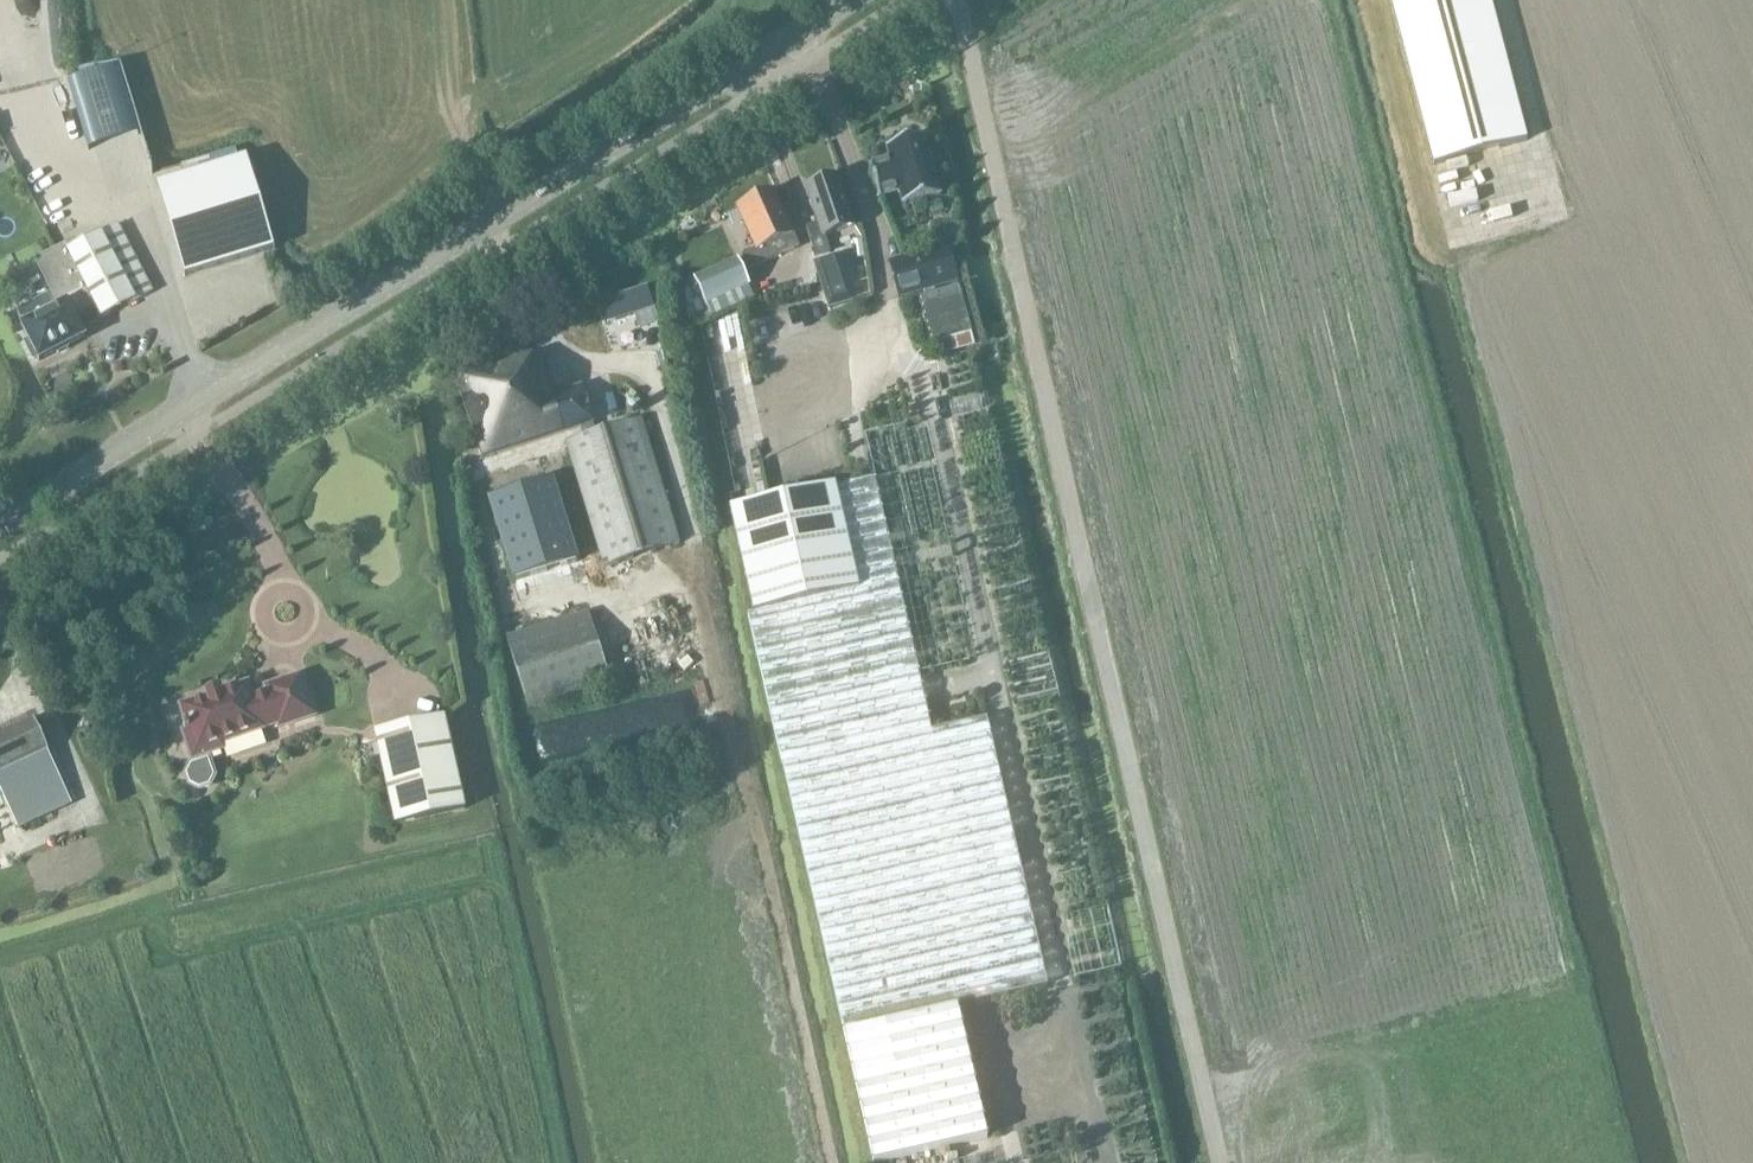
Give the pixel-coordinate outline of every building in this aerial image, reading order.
[(1434,164),(1528,140),(1492,0),(1391,0),(1434,164)] [(120,70),(70,85),(91,153),(141,138),(120,70)] [(904,205),(906,205),(910,203),(940,195),(924,137),(888,147),(891,161),(871,166),(875,180),(874,180),(875,184),(876,183),(879,197),(900,192),(903,203),(904,205)] [(156,185),(184,276),(274,249),(246,158),(156,185)] [(807,190),(819,223),(806,228),(813,250),(812,251),(817,265),(833,259),(826,238),(856,227),(838,178),(807,190)] [(802,252),(775,191),(738,208),(757,251),(743,257),(751,275),(802,252)] [(65,247),(37,261),(60,306),(22,326),(29,341),(26,343),(34,359),(38,358),(40,361),(86,337),(76,319),(97,308),(103,319),(149,295),(114,227),(68,251),(65,247)] [(918,298),(929,343),(972,332),(960,287),(937,293),(936,289),(958,282),(948,246),(888,263),(898,299),(931,290),(932,294),(918,298)] [(850,298),(839,257),(816,265),(827,305),(850,298)] [(740,264),(697,284),(708,310),(752,290),(740,264)] [(647,288),(599,303),(606,324),(635,314),(639,328),(658,322),(647,288)] [(596,422),(591,408),(588,409),(581,388),(552,398),(538,356),(516,363),(514,358),(455,377),(482,459),(596,422)] [(737,371),(721,372),(724,420),(740,419),(737,371)] [(642,419),(565,443),(604,569),(680,545),(642,419)] [(875,479),(730,512),(745,587),(741,587),(877,1162),(878,1162),(989,1138),(957,1006),(1049,985),(987,718),(933,731),(875,479)] [(513,581),(578,561),(553,480),(488,499),(513,581)] [(526,709),(609,684),(588,613),(505,638),(526,709)] [(279,727),(289,724),(313,716),(300,676),(266,688),(267,692),(252,697),(247,684),(220,693),(219,690),(206,694),(207,697),(180,706),(187,724),(184,725),(185,729),(183,730),(193,758),(195,758),(196,762),(191,764),(187,773),(190,783),(199,788),(209,785),(213,776),(206,754),(220,749),(218,743),(278,723),(279,727)] [(375,732),(396,825),(465,809),(445,717),(375,732)] [(35,719),(0,735),(0,785),(20,829),(70,807),(47,754),(50,752),(35,719)]
